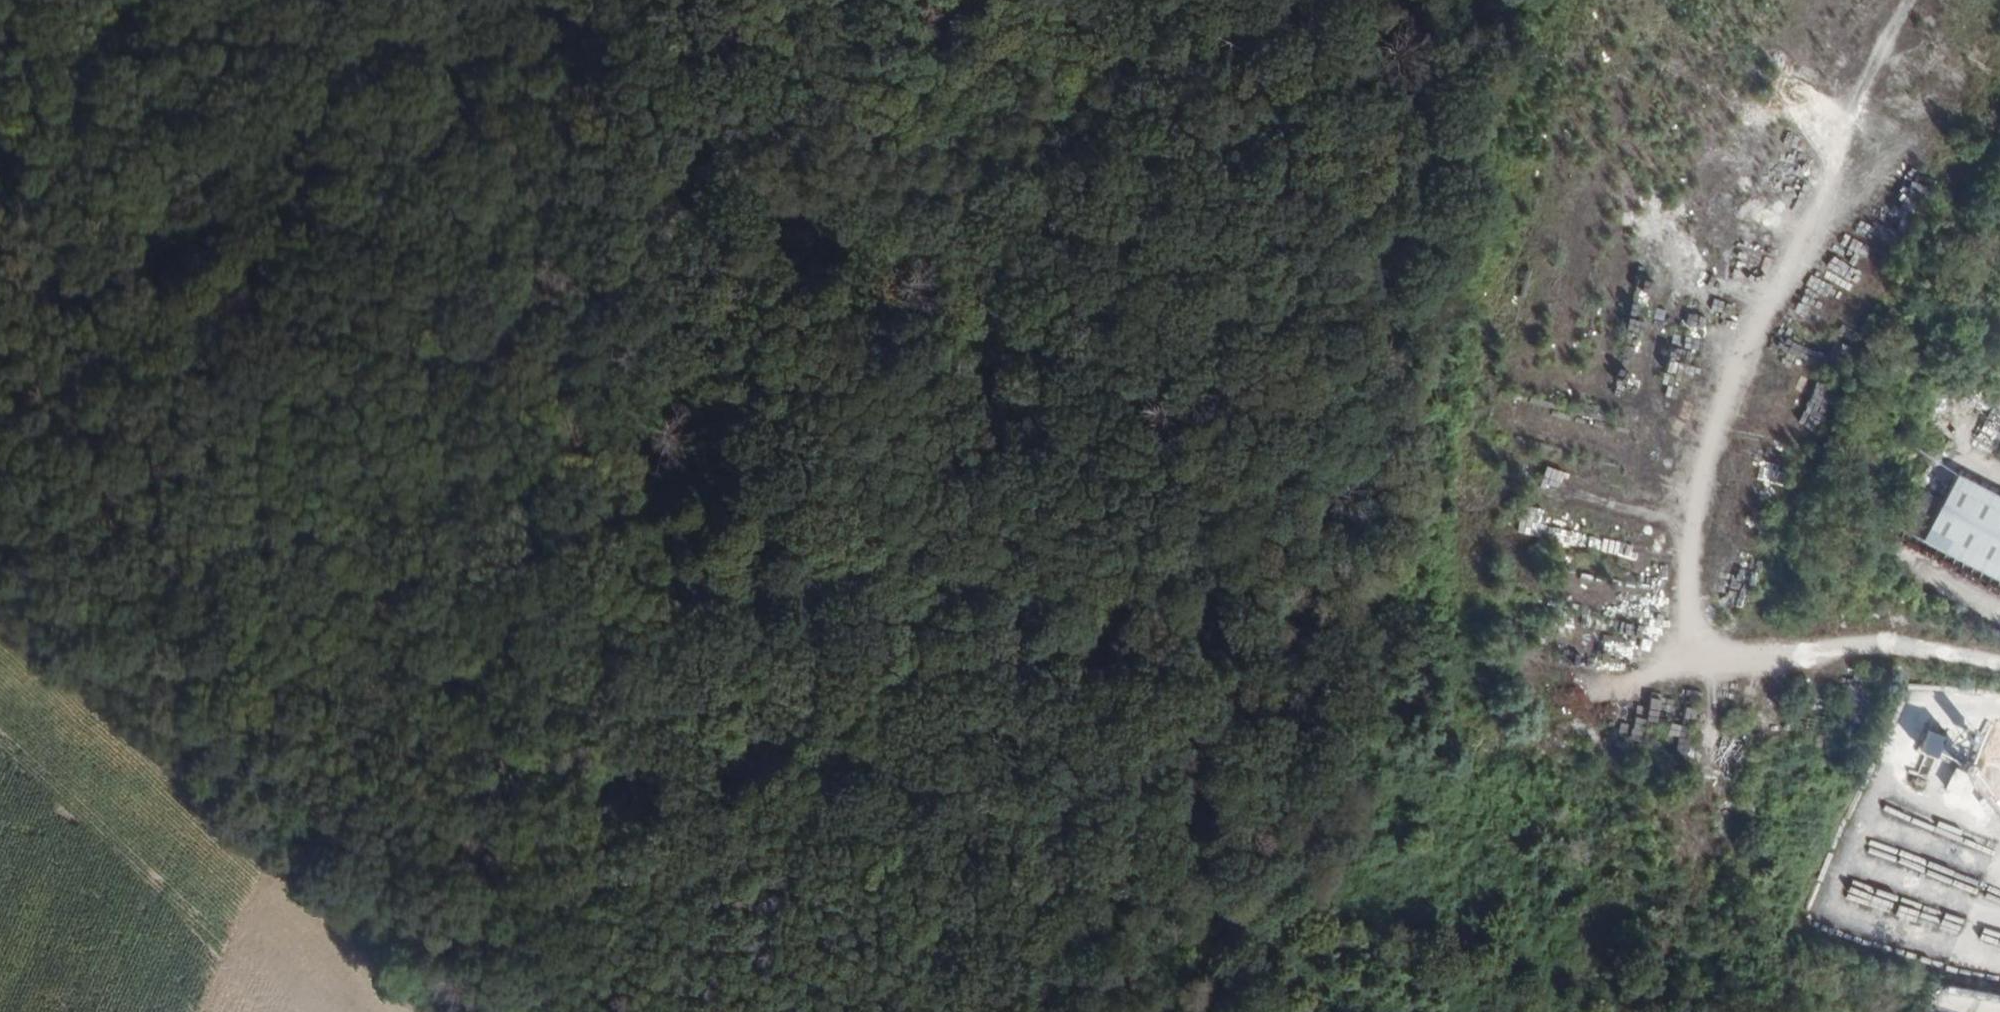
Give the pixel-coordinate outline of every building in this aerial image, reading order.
[(1961,476),(1926,544),(1999,582),(1999,496),(1961,476)]
